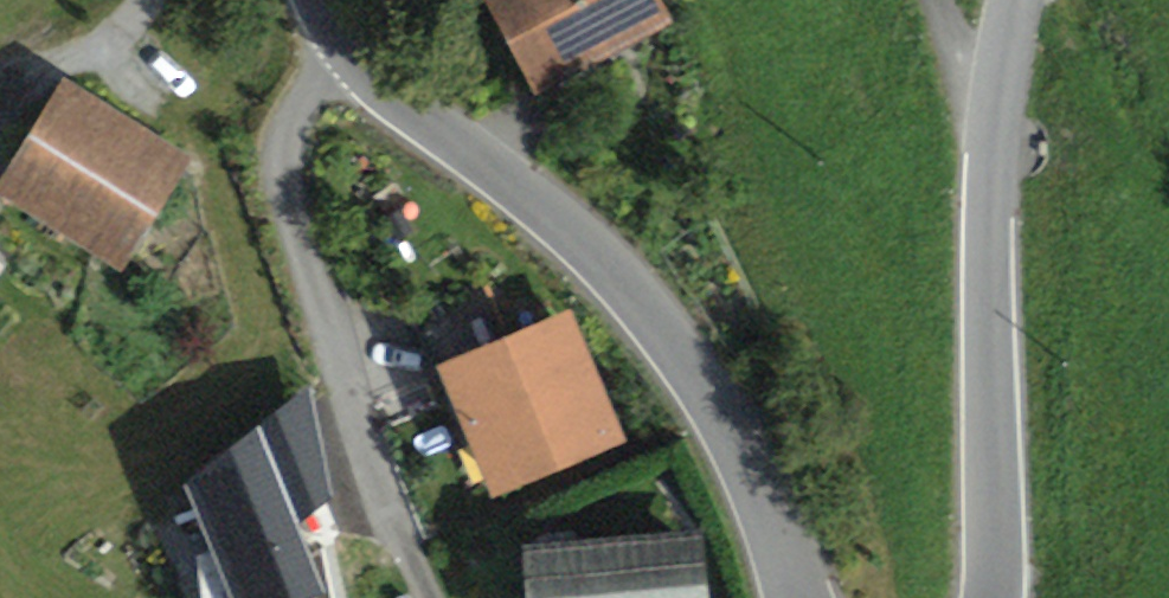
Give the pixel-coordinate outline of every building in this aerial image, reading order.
[(545,86),(676,15),(667,0),(498,0),(545,86)] [(64,79),(0,184),(0,201),(124,276),(195,159),(64,79)] [(630,443),(571,312),(436,373),(494,504),(630,443)] [(160,518),(193,597),(246,597),(323,567),(283,469),(160,518)] [(519,546),(523,597),(709,597),(704,531),(519,546)]
